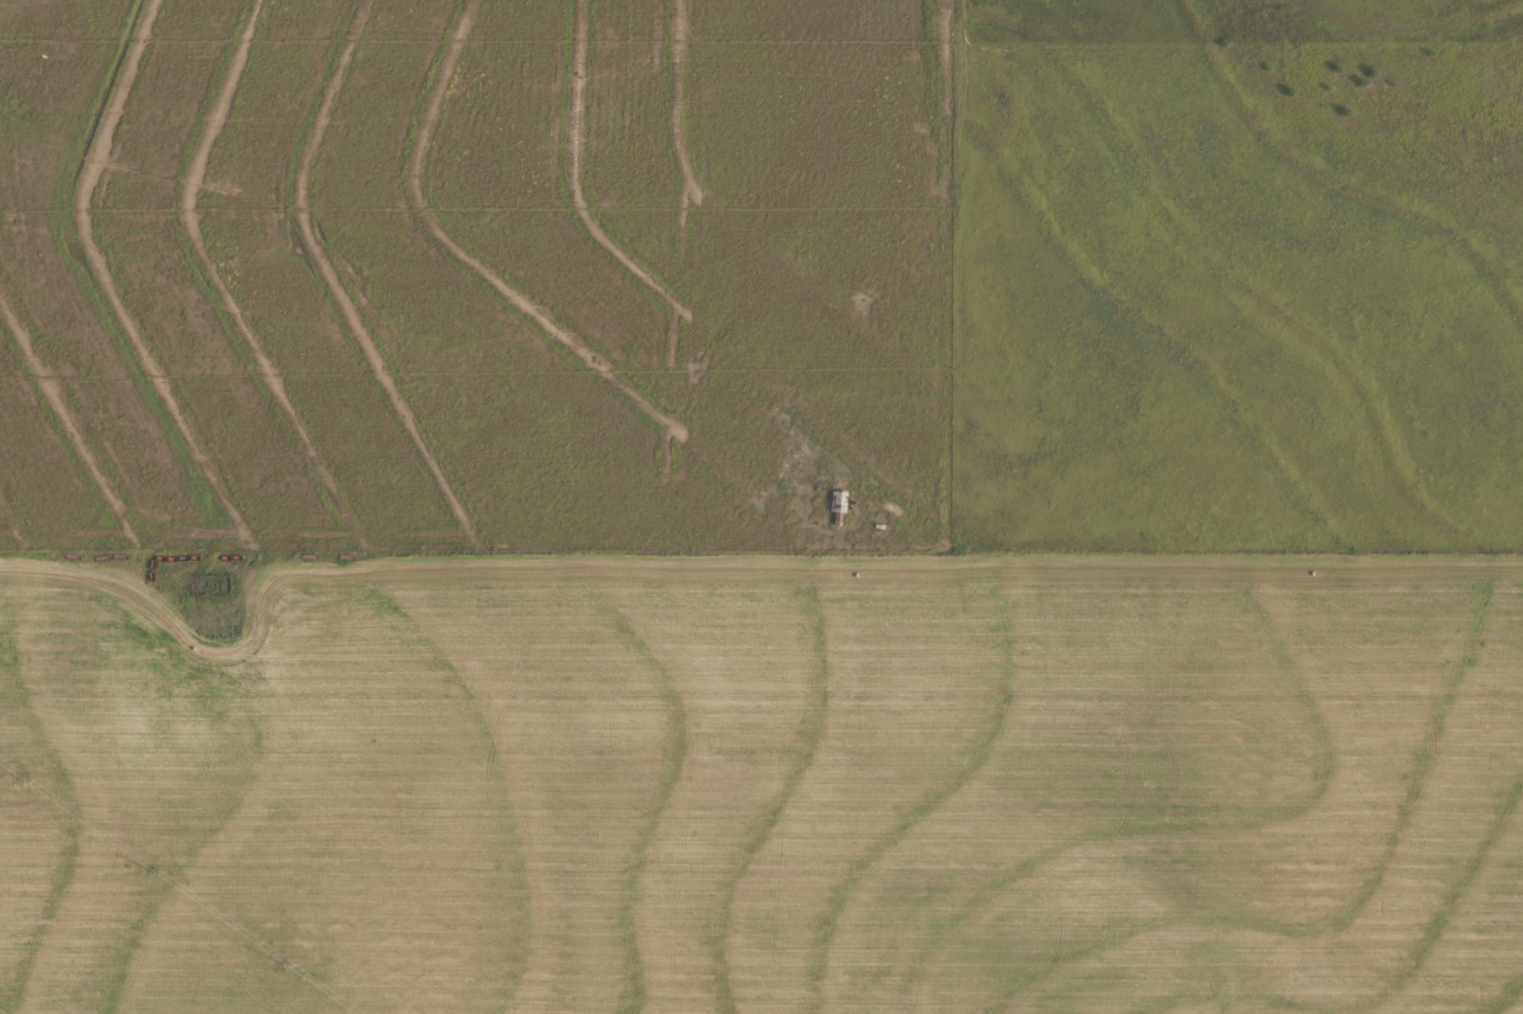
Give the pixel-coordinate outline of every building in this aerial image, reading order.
[(839,515),(839,511),(845,511),(845,490),(830,490),(830,515),(839,515)]
